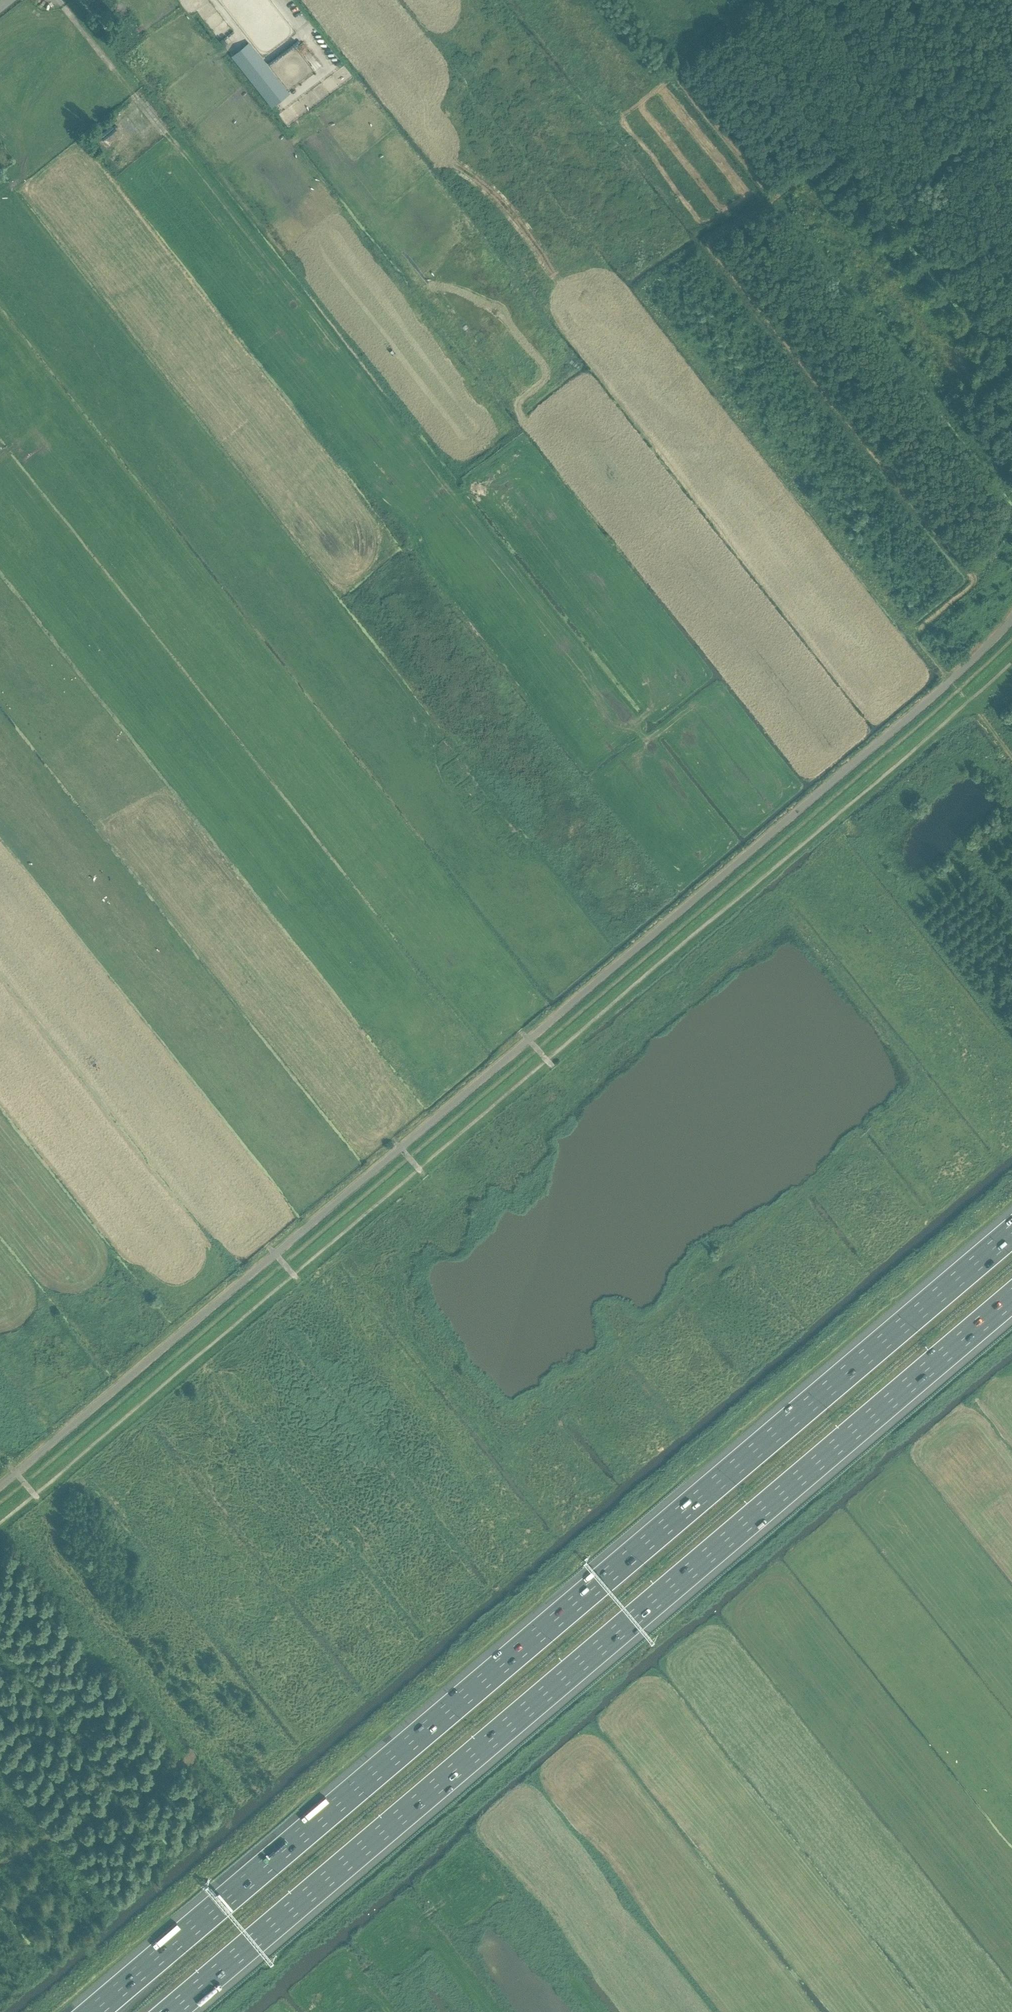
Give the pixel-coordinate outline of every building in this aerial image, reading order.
[(286,92),(247,42),(231,54),(270,104),(286,92)]
